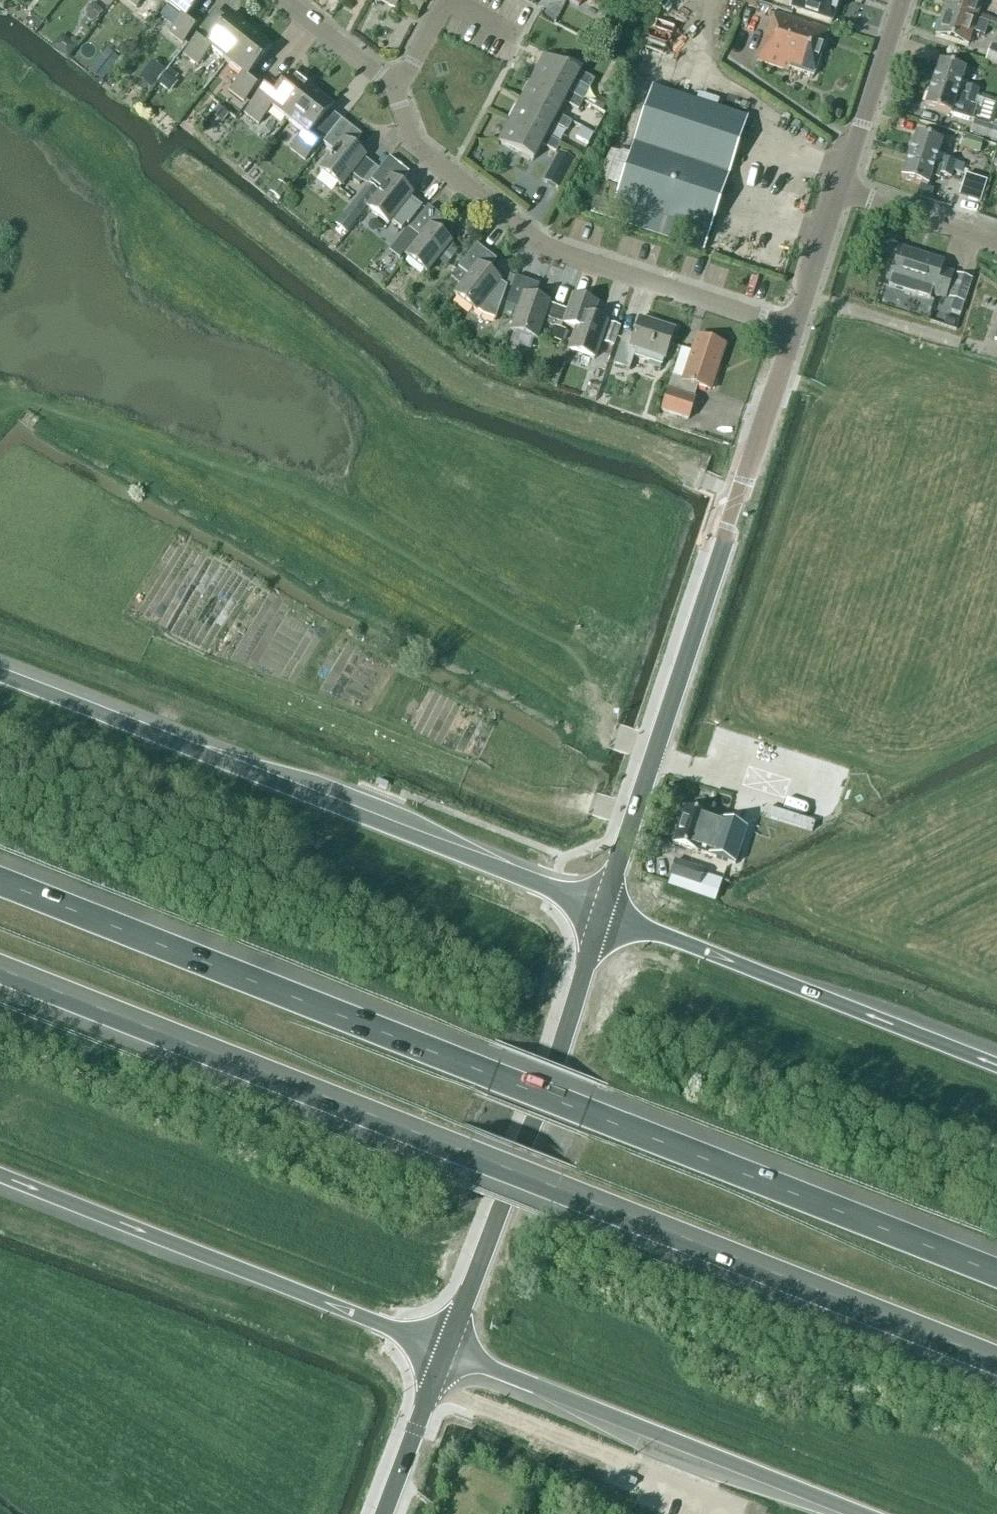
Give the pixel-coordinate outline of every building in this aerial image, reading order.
[(202,0),(168,0),(165,5),(181,18),(168,33),(182,44),(199,23),(190,15),(202,0)] [(396,9),(400,0),(378,0),(396,9)] [(839,0),(795,0),(792,10),(832,23),(839,0)] [(944,9),(977,20),(983,0),(947,0),(944,9)] [(92,5),(85,14),(96,22),(103,12),(92,5)] [(987,23),(977,20),(944,9),(935,35),(968,46),(973,32),(983,35),(987,23)] [(789,71),(790,69),(813,77),(829,32),(774,13),(768,30),(767,30),(757,60),(789,71)] [(210,50),(226,63),(251,32),(230,15),(210,41),(200,34),(183,55),(197,66),(210,50)] [(643,51),(673,63),(681,43),(651,31),(643,51)] [(251,74),(271,48),(251,32),(226,63),(242,76),(230,92),(244,103),(261,81),(251,74)] [(61,35),(52,48),(68,61),(78,48),(61,35)] [(990,45),(984,62),(996,66),(996,47),(990,45)] [(578,75),(544,57),(533,78),(567,97),(568,95),(575,82),(589,90),(594,81),(579,73),(578,75)] [(152,62),(149,66),(161,76),(164,71),(152,62)] [(940,62),(932,84),(976,99),(979,90),(965,86),(960,85),(965,70),(940,62)] [(166,72),(157,83),(170,93),(178,83),(174,80),(175,80),(178,75),(170,68),(166,72)] [(271,109),(287,122),(312,91),(291,74),(281,87),(272,80),(245,114),(259,125),(271,109)] [(567,97),(533,78),(521,100),(556,118),(557,116),(564,104),(578,111),(583,102),(568,95),(567,97)] [(932,84),(925,107),(960,118),(969,121),(974,106),(976,99),(932,84)] [(608,220),(703,252),(709,232),(710,233),(747,119),(652,87),(615,201),(608,220)] [(312,132),(332,107),(312,91),(287,122),(303,135),(291,150),(305,161),(322,140),(312,132)] [(599,98),(594,108),(602,112),(607,102),(599,98)] [(557,116),(556,118),(521,100),(510,121),(545,140),(546,137),(553,125),(567,132),(572,124),(557,116)] [(988,127),(996,130),(996,106),(995,105),(988,127)] [(214,113),(212,115),(222,123),(224,121),(228,116),(218,107),(214,113)] [(320,171),(341,187),(364,158),(352,148),(361,137),(342,121),(324,144),(334,153),(320,171)] [(546,137),(545,140),(510,121),(498,143),(533,161),(541,146),(556,153),(561,145),(546,137)] [(971,135),(996,143),(996,139),(996,130),(988,127),(974,123),(971,135)] [(995,145),(960,133),(955,146),(979,154),(978,158),(989,162),(995,145)] [(942,142),(916,134),(909,156),(953,171),(962,174),(965,165),(943,158),(944,156),(938,154),(942,142)] [(559,154),(544,182),(559,190),(574,162),(559,154)] [(950,179),(953,171),(909,156),(902,179),(927,187),(932,174),(950,179)] [(382,190),(368,209),(388,225),(391,222),(401,230),(406,223),(408,225),(421,208),(409,198),(412,195),(400,185),(409,174),(389,159),(379,171),(371,182),(382,190)] [(987,183),(966,176),(959,197),(980,203),(987,183)] [(278,182),(270,194),(279,201),(287,189),(278,182)] [(367,185),(358,197),(368,206),(379,192),(369,184),(368,184),(367,185)] [(406,257),(427,273),(450,243),(438,234),(447,222),(428,207),(409,230),(420,239),(406,257)] [(407,230),(398,241),(408,248),(417,237),(407,230)] [(477,246),(450,279),(461,287),(455,296),(475,312),(495,322),(507,288),(487,272),(496,261),(477,246)] [(892,252),(888,263),(895,265),(888,285),(891,286),(891,287),(913,294),(914,293),(929,298),(932,290),(933,290),(931,295),(945,299),(953,274),(940,270),(943,263),(900,250),(898,254),(892,252)] [(971,280),(957,276),(950,298),(954,300),(964,303),(971,280)] [(568,311),(534,299),(539,286),(516,278),(506,305),(519,310),(511,332),(536,341),(544,318),(563,325),(568,311)] [(569,351),(594,360),(607,324),(592,319),(596,305),(573,297),(568,311),(563,325),(577,329),(569,351)] [(954,300),(950,311),(960,315),(964,303),(954,300)] [(636,350),(664,360),(674,330),(640,319),(633,341),(622,338),(613,365),(629,370),(636,350)] [(609,325),(603,343),(614,346),(620,328),(609,325)] [(554,327),(550,339),(562,343),(565,331),(554,327)] [(692,353),(681,350),(661,411),(688,420),(694,401),(693,400),(697,387),(710,391),(725,347),(697,338),(692,353)] [(459,744),(462,730),(447,727),(444,740),(459,744)] [(672,845),(735,867),(746,831),(684,809),(672,845)] [(674,861),(668,878),(668,879),(666,885),(713,902),(720,881),(703,875),(705,872),(674,861)]
